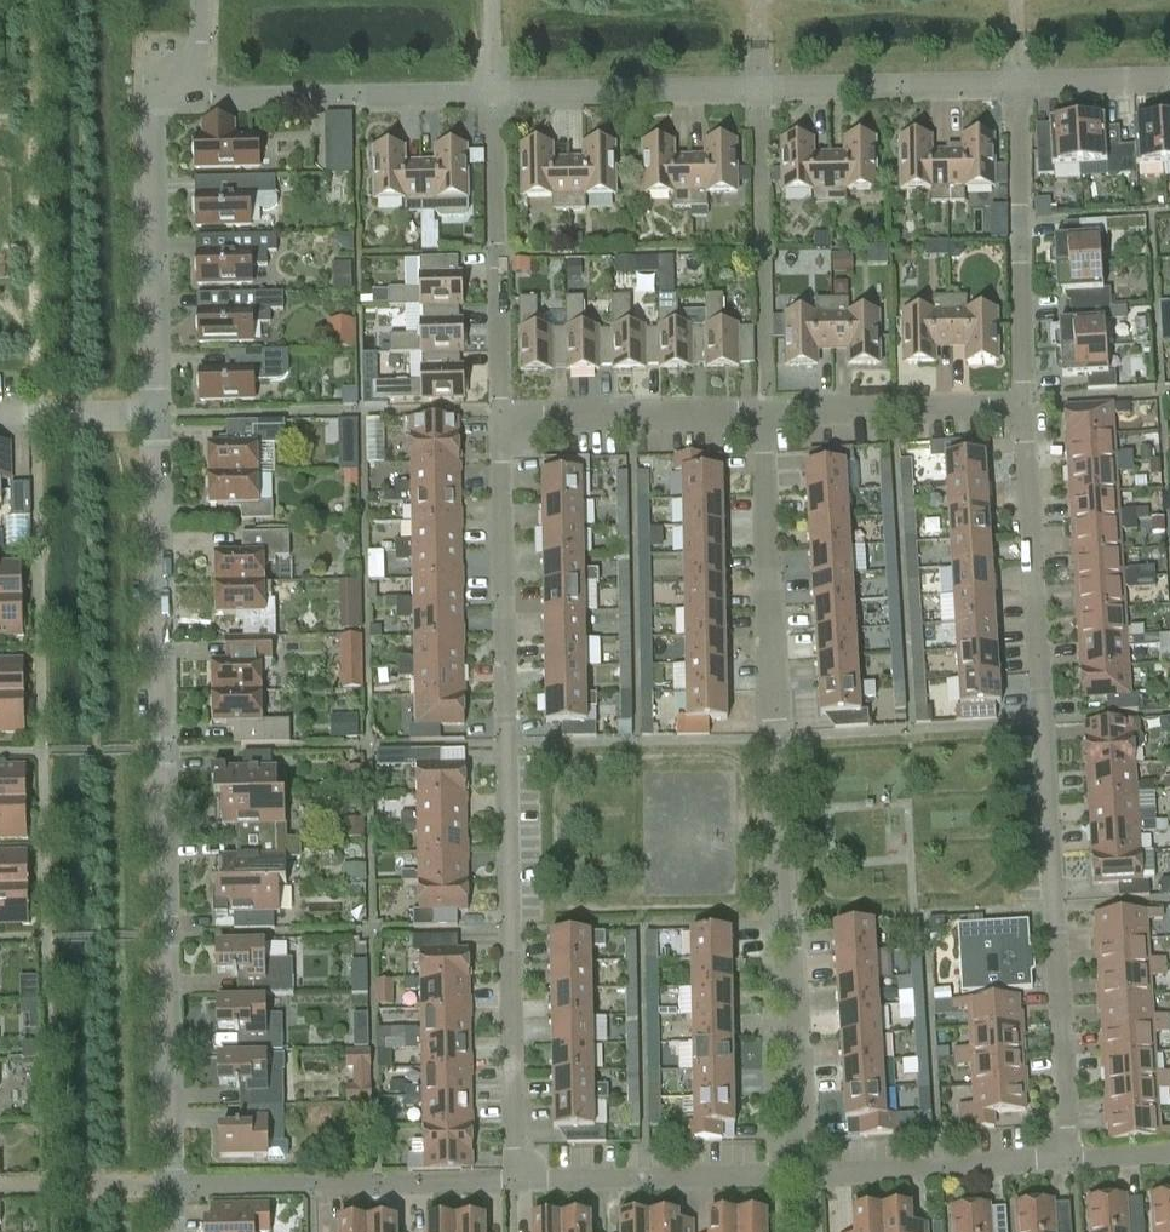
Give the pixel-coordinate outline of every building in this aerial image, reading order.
[(1161,115),(1164,166),(1169,165),(1169,114),(1161,115)] [(1123,176),(1121,147),(1107,148),(1105,119),(1092,119),(1092,115),(1077,116),(1081,166),(1106,165),(1107,177),(1123,176)] [(1136,146),(1121,147),(1123,176),(1139,175),(1139,167),(1164,166),(1161,115),(1147,116),(1147,121),(1134,122),(1136,146)] [(352,116),(325,116),(326,178),(353,177),(352,116)] [(1081,166),(1077,116),(1063,116),(1063,121),(1050,122),(1052,146),(1037,147),(1039,176),(1055,175),(1055,168),(1081,166)] [(205,137),(196,137),(197,169),(262,168),(261,136),(238,136),(237,122),(205,123),(205,137)] [(963,166),(948,167),(948,203),(965,203),(965,188),(1008,188),(1007,166),(995,167),(995,137),(963,138),(963,166)] [(948,203),(948,167),(933,167),(932,138),(900,139),(901,190),(932,189),(932,204),(948,203)] [(830,206),(847,205),(847,191),(877,190),(876,139),(844,140),(845,169),(829,169),(830,206)] [(830,206),(829,169),(814,169),(814,141),(782,141),(783,192),(813,191),(814,206),(818,206),(818,212),(831,217),(830,206)] [(705,172),(690,172),(691,208),(692,208),(692,224),(701,224),(700,208),(708,208),(707,193),(738,193),(737,142),(705,143),(705,172)] [(691,208),(690,172),(675,172),(674,143),(642,144),(643,195),(674,194),(674,209),(691,208)] [(584,174),(569,174),(570,211),(586,210),(586,196),(616,195),(615,144),(584,145),(584,174)] [(570,211),(569,174),(557,174),(557,173),(553,169),(553,146),(521,146),(522,197),(553,197),(553,211),(570,211)] [(435,177),(421,177),(422,214),(436,213),(442,220),(463,220),(469,214),(468,198),(468,166),(468,152),(467,147),(435,148),(435,177)] [(422,214),(421,177),(406,177),(406,149),(373,149),(374,200),(405,199),(405,214),(422,214)] [(484,152),(468,152),(468,166),(484,165),(484,152)] [(232,194),(197,195),(198,227),(253,226),(253,210),(259,210),(264,212),(271,211),(276,205),(276,195),(278,194),(278,177),(232,178),(232,194)] [(1036,217),(1051,216),(1051,200),(1035,200),(1036,217)] [(1009,204),(992,204),(992,233),(1009,233),(1009,212),(1009,207),(1009,204)] [(1055,252),(1051,252),(1052,267),(1102,264),(1102,254),(1109,254),(1107,221),(1066,224),(1067,239),(1055,239),(1055,252)] [(233,252),(198,253),(199,285),(254,284),(254,267),(267,267),(267,253),(279,253),(279,235),(233,236),(233,252)] [(829,249),(829,235),(815,235),(815,250),(829,249)] [(570,240),(570,252),(580,252),(580,239),(570,240)] [(964,254),(963,246),(949,247),(949,259),(958,259),(964,254)] [(459,305),(459,306),(462,306),(462,274),(459,274),(458,258),(421,259),(421,289),(389,290),(389,291),(390,304),(390,308),(423,307),(423,306),(459,305)] [(833,271),(852,271),(852,258),(833,258),(833,271)] [(633,274),(633,259),(615,259),(616,274),(633,274)] [(529,273),(529,260),(515,260),(515,264),(515,273),(529,273)] [(568,278),(581,278),(580,263),(567,264),(568,278)] [(351,264),(332,264),(333,292),(352,292),(351,264)] [(1052,267),(1052,281),(1057,281),(1058,294),(1071,293),(1072,308),(1077,307),(1083,307),(1112,305),(1112,304),(1111,289),(1104,290),(1102,264),(1052,267)] [(676,276),(658,277),(659,296),(677,296),(676,276)] [(389,291),(375,292),(375,305),(390,304),(389,291)] [(220,311),(199,311),(200,344),(256,343),(255,326),(270,325),(270,312),(283,312),(283,293),(220,295),(220,311)] [(707,365),(707,368),(739,367),(739,364),(755,364),(754,328),(738,328),(738,327),(724,327),(724,295),(706,295),(706,313),(706,329),(707,329),(707,365)] [(706,329),(706,313),(677,314),(677,296),(659,296),(660,329),(661,366),(660,366),(660,369),(692,368),(692,365),(707,365),(707,329),(706,329)] [(614,330),(613,330),(599,331),(599,329),(585,329),(584,297),(566,298),(567,331),(568,368),(567,368),(567,371),(599,370),(599,367),(614,367),(615,367),(614,330)] [(660,329),(645,330),(645,328),(631,328),(630,297),(613,297),(613,330),(614,330),(615,367),(614,367),(614,370),(646,369),(646,366),(660,366),(661,366),(660,329)] [(950,298),(951,334),(966,334),(967,363),(999,362),(998,311),(967,312),(967,297),(950,298)] [(567,331),(552,331),(552,330),(538,330),(538,298),(520,299),(521,372),(553,371),(553,368),(567,368),(568,368),(567,331)] [(951,334),(950,298),(934,298),(934,312),(903,313),(904,364),(936,363),(936,334),(951,334)] [(833,337),(832,300),(815,300),(816,315),(785,316),(786,339),(786,366),(818,366),(818,337),(833,337)] [(849,300),(832,300),(833,337),(848,336),(849,365),(881,364),(880,314),(849,314),(849,300)] [(1126,304),(1112,304),(1112,305),(1113,321),(1127,320),(1126,304)] [(423,306),(423,307),(423,321),(422,321),(422,336),(390,336),(390,354),(423,353),(460,352),(460,353),(463,353),(462,321),(460,321),(459,306),(459,305),(423,306)] [(1060,326),(1050,326),(1052,346),(1057,346),(1057,350),(1108,347),(1106,322),(1113,321),(1112,305),(1083,307),(1077,307),(1072,308),(1073,322),(1060,323),(1060,326)] [(774,339),(786,339),(785,316),(773,316),(774,339)] [(355,321),(328,321),(328,351),(356,350),(355,321)] [(966,361),(967,348),(940,347),(940,360),(966,361)] [(1108,347),(1057,350),(1058,365),(1063,365),(1063,378),(1088,376),(1088,391),(1118,389),(1116,373),(1109,373),(1108,347)] [(228,369),(201,369),(201,402),(257,401),(257,382),(281,381),(285,380),(288,378),(291,374),(291,369),(291,352),(228,353),(228,369)] [(423,353),(424,368),(423,368),(423,382),(372,383),(373,401),(391,401),(464,399),(463,367),(460,367),(460,353),(460,352),(423,353)] [(337,386),(337,405),(355,405),(355,387),(337,386)] [(1067,438),(1115,435),(1114,416),(1131,415),(1130,404),(1065,408),(1067,438)] [(412,464),(460,463),(459,433),(459,419),(405,420),(405,436),(411,436),(412,464)] [(377,420),(367,421),(368,464),(378,464),(377,420)] [(210,475),(258,474),(258,445),(286,445),(285,422),(227,423),(228,444),(209,445),(210,475)] [(1115,435),(1067,438),(1069,467),(1134,463),(1133,452),(1116,453),(1115,435)] [(948,486),(987,483),(986,455),(972,456),(971,441),(930,444),(931,458),(946,457),(948,486)] [(2,505),(2,474),(11,473),(10,443),(0,443),(0,505),(2,505)] [(808,494),(848,492),(846,463),(854,463),(853,448),(820,451),(820,465),(806,466),(808,494)] [(1150,462),(1153,462),(1152,448),(1142,449),(1142,463),(1150,462)] [(347,473),(358,473),(358,454),(341,454),(342,472),(347,472),(347,473)] [(683,500),(723,499),(722,470),(709,471),(708,456),(675,456),(676,471),(683,471),(683,500)] [(543,502),(583,502),(582,473),(589,473),(589,459),(557,459),(557,474),(542,474),(543,502)] [(881,490),(893,489),(891,461),(879,462),(881,490)] [(902,489),(913,488),(912,461),(900,461),(902,489)] [(1161,461),(1153,462),(1150,462),(1151,477),(1162,476),(1161,461)] [(460,463),(412,464),(412,483),(395,483),(395,494),(460,492),(460,463)] [(1134,463),(1069,467),(1070,496),(1119,493),(1118,474),(1135,473),(1134,463)] [(358,486),(358,473),(347,473),(347,487),(358,486)] [(617,501),(628,501),(627,473),(616,473),(617,501)] [(637,501),(650,500),(649,473),(637,473),(637,501)] [(258,474),(210,475),(210,506),(242,505),(242,521),(273,520),(273,503),(259,504),(258,474)] [(989,511),(987,483),(948,486),(949,513),(989,511)] [(31,484),(11,485),(12,519),(31,518),(31,484)] [(915,515),(913,488),(902,489),(904,516),(915,515)] [(894,517),(893,489),(881,490),(883,517),(894,517)] [(460,492),(395,494),(395,495),(384,495),(385,504),(412,504),(413,522),(461,521),(460,492)] [(848,492),(808,494),(810,522),(849,519),(848,492)] [(1120,511),(1119,493),(1070,496),(1072,524),(1137,520),(1137,510),(1120,511)] [(723,499),(683,500),(684,527),(723,526),(723,499)] [(650,500),(637,501),(638,528),(650,528),(650,500)] [(628,501),(617,501),(618,529),(628,528),(628,501)] [(583,502),(543,502),(543,530),(583,529),(583,502)] [(991,538),(989,511),(949,513),(951,541),(991,538)] [(915,515),(904,516),(905,544),(917,543),(915,515)] [(896,544),(894,517),(883,517),(885,545),(896,544)] [(851,547),(849,519),(810,522),(811,550),(851,547)] [(1138,531),(1137,520),(1072,524),(1074,554),(1122,551),(1121,532),(1138,531)] [(1165,534),(1164,520),(1152,520),(1152,534),(1165,534)] [(461,521),(413,522),(413,541),(396,541),(396,552),(462,550),(461,521)] [(723,526),(684,527),(684,555),(724,554),(723,526)] [(628,528),(618,529),(618,556),(629,556),(628,528)] [(650,528),(638,528),(638,556),(651,556),(650,528)] [(584,557),(583,529),(543,530),(544,558),(584,557)] [(216,584),(265,583),(264,564),(276,564),(276,558),(290,558),(289,533),(242,534),(243,553),(216,554),(216,584)] [(992,566),(991,538),(951,541),(953,568),(992,566)] [(917,543),(905,544),(907,571),(919,570),(917,543)] [(898,572),(896,544),(885,545),(886,572),(898,572)] [(853,575),(851,547),(811,550),(813,577),(853,575)] [(462,550),(396,552),(397,562),(413,562),(414,580),(462,579),(462,550)] [(1124,569),(1122,551),(1074,554),(1076,583),(1155,578),(1155,567),(1124,569)] [(725,582),(724,554),(684,555),(685,583),(725,582)] [(630,584),(629,556),(618,556),(619,584),(630,584)] [(651,556),(638,556),(639,583),(651,583),(651,556)] [(584,572),(584,557),(544,558),(545,585),(584,584),(584,585),(598,585),(598,571),(584,572)] [(23,600),(22,564),(0,564),(0,600),(23,600)] [(994,593),(992,566),(953,568),(954,596),(994,593)] [(920,598),(919,570),(907,571),(909,599),(920,598)] [(898,572),(886,572),(888,600),(900,599),(898,572)] [(853,575),(813,577),(815,605),(854,602),(853,575)] [(1155,578),(1076,583),(1078,612),(1126,609),(1125,590),(1155,588),(1155,578)] [(462,579),(414,580),(414,599),(397,599),(397,600),(386,600),(386,611),(397,611),(397,610),(463,609),(462,579)] [(361,582),(341,582),(341,604),(362,603),(361,582)] [(725,609),(725,582),(685,583),(685,610),(725,609)] [(265,602),(265,583),(216,584),(217,615),(237,614),(237,622),(244,622),(244,637),(244,638),(271,638),(272,639),(276,638),(276,620),(275,601),(265,602)] [(652,611),(651,583),(639,583),(640,611),(652,611)] [(584,584),(545,585),(545,613),(585,612),(584,585),(584,584)] [(630,584),(619,584),(619,611),(630,611),(630,584)] [(994,593),(954,596),(956,623),(996,621),(994,593)] [(920,598),(909,599),(911,626),(922,626),(920,598)] [(900,599),(888,600),(890,628),(901,627),(900,599)] [(0,600),(0,637),(24,636),(23,600),(0,600)] [(377,600),(370,601),(370,611),(383,611),(383,600),(377,600)] [(856,630),(854,602),(815,605),(816,632),(856,630)] [(1157,608),(1160,636),(1169,635),(1169,608),(1169,607),(1157,608)] [(463,637),(463,609),(397,610),(397,611),(398,620),(414,620),(415,638),(463,637)] [(726,637),(725,609),(685,610),(686,638),(726,637)] [(1126,609),(1078,612),(1079,641),(1145,637),(1144,626),(1127,627),(1126,609)] [(631,639),(630,611),(619,611),(620,639),(631,639)] [(652,638),(652,611),(640,611),(640,639),(652,638)] [(585,612),(545,613),(546,640),(585,640),(585,612)] [(998,649),(996,621),(956,623),(958,651),(998,649)] [(922,626),(911,626),(912,654),(924,653),(922,626)] [(901,627),(890,628),(891,655),(903,654),(901,627)] [(370,628),(370,640),(381,640),(382,628),(370,628)] [(856,630),(816,632),(818,660),(858,657),(856,630)] [(244,638),(244,637),(239,638),(240,653),(232,653),(232,662),(213,663),(213,693),(262,692),(261,674),(267,674),(272,669),(272,639),(271,638),(244,638)] [(362,637),(341,637),(342,692),(363,691),(362,637)] [(463,637),(415,638),(415,657),(398,657),(398,668),(464,666),(463,637)] [(726,637),(686,638),(686,665),(726,665),(726,637)] [(1145,647),(1145,637),(1079,641),(1081,670),(1130,667),(1129,648),(1145,647)] [(653,666),(652,638),(640,639),(641,666),(653,666)] [(632,666),(631,639),(620,639),(620,667),(632,666)] [(585,640),(546,640),(546,668),(586,667),(585,640)] [(998,649),(958,651),(960,678),(999,676),(998,649)] [(925,681),(924,653),(912,654),(914,681),(925,681)] [(903,654),(891,655),(893,683),(905,682),(903,654)] [(860,685),(858,657),(818,660),(820,687),(860,685)] [(25,697),(24,661),(0,661),(0,697),(25,697)] [(726,665),(686,665),(687,693),(727,692),(726,665)] [(464,666),(398,668),(399,678),(415,678),(416,697),(464,696),(464,666)] [(632,694),(632,666),(620,667),(621,694),(632,694)] [(653,666),(641,666),(641,694),(653,694),(653,666)] [(586,667),(546,668),(547,696),(586,695),(586,667)] [(1130,667),(1081,670),(1083,700),(1107,698),(1108,713),(1139,711),(1138,695),(1131,695),(1130,667)] [(999,676),(960,678),(962,722),(991,720),(990,705),(1001,705),(999,676)] [(927,709),(925,681),(914,681),(916,710),(927,709)] [(907,710),(905,682),(893,683),(895,711),(907,710)] [(860,685),(820,687),(822,716),(834,715),(835,729),(869,727),(868,711),(861,712),(860,699),(876,698),(875,684),(860,685)] [(262,692),(213,693),(214,724),(241,723),(241,745),(291,744),(290,721),(262,721),(262,692)] [(727,692),(687,693),(687,720),(677,720),(677,736),(709,736),(709,721),(727,721),(727,692)] [(633,722),(632,694),(621,694),(621,723),(633,722)] [(653,694),(641,694),(642,722),(642,737),(652,737),(652,722),(654,722),(653,694)] [(586,696),(586,695),(547,696),(547,724),(563,724),(563,739),(596,738),(596,723),(587,723),(587,708),(598,708),(597,696),(586,696)] [(464,696),(416,697),(416,725),(410,725),(410,741),(441,741),(441,726),(465,726),(464,696)] [(25,697),(0,697),(0,734),(25,733),(25,697)] [(357,717),(330,718),(330,740),(358,739),(357,717)] [(1088,768),(1136,765),(1135,750),(1142,750),(1145,745),(1144,740),(1141,736),(1140,720),(1094,723),(1095,738),(1086,738),(1088,768)] [(418,795),(466,794),(465,764),(441,765),(441,750),(410,751),(411,767),(417,767),(418,795)] [(278,797),(278,796),(278,769),(272,769),(272,753),(243,754),(244,770),(226,770),(226,768),(212,768),(212,783),(215,783),(215,799),(222,799),(222,798),(278,797)] [(1137,783),(1136,765),(1088,768),(1089,797),(1138,794),(1155,793),(1154,782),(1137,783)] [(27,803),(26,766),(0,767),(0,803),(27,803)] [(364,769),(347,769),(347,796),(364,795),(364,769)] [(466,794),(418,795),(418,814),(401,814),(401,825),(466,823),(466,794)] [(1138,794),(1089,797),(1091,826),(1157,822),(1156,812),(1139,813),(1138,794)] [(284,796),(278,796),(278,797),(222,798),(222,799),(223,826),(252,826),(252,842),(286,841),(285,840),(285,825),(284,796)] [(27,803),(0,803),(0,840),(28,839),(27,803)] [(364,821),(343,822),(344,841),(365,841),(364,821)] [(1157,822),(1091,826),(1093,855),(1141,852),(1140,833),(1157,832),(1157,822)] [(466,823),(401,825),(401,835),(418,835),(419,853),(467,852),(466,823)] [(286,841),(252,842),(253,858),(223,859),(224,886),(280,886),(286,886),(285,861),(301,861),(301,840),(285,840),(286,841)] [(29,889),(28,852),(0,853),(0,889),(29,889)] [(467,852),(419,853),(419,872),(402,873),(402,883),(419,883),(468,881),(467,852)] [(1143,881),(1141,852),(1093,855),(1095,885),(1119,884),(1120,898),(1150,896),(1149,880),(1143,881)] [(344,865),(344,883),(366,883),(366,865),(344,865)] [(419,883),(420,911),(414,911),(414,927),(444,927),(444,912),(468,912),(468,881),(419,883)] [(224,886),(217,886),(217,903),(214,903),(215,917),(229,917),(229,914),(234,914),(234,930),(275,930),(275,914),(280,914),(280,886),(224,886)] [(29,925),(29,889),(0,889),(0,925),(29,925)] [(1098,943),(1148,940),(1147,921),(1163,920),(1163,910),(1096,914),(1098,943)] [(944,919),(929,920),(929,937),(941,937),(941,931),(944,931),(944,919)] [(1029,921),(958,926),(962,994),(1033,989),(1032,973),(1023,968),(1023,954),(1031,949),(1029,921)] [(836,954),(876,952),(874,923),(835,926),(836,954)] [(692,960),(732,959),(731,931),(691,932),(692,960)] [(551,963),(591,962),(591,948),(605,948),(605,933),(551,934),(551,963)] [(626,961),(637,961),(636,934),(625,934),(626,961)] [(646,961),(658,961),(658,934),(645,934),(646,961)] [(421,981),(469,980),(469,950),(445,951),(445,936),(414,937),(414,953),(421,953),(421,981)] [(1150,960),(1148,940),(1098,943),(1100,972),(1166,967),(1166,959),(1150,960)] [(265,945),(217,946),(218,974),(234,974),(234,977),(238,977),(238,997),(294,996),(293,960),(265,960),(265,945)] [(921,949),(909,950),(911,978),(923,977),(921,949)] [(878,979),(876,952),(836,954),(838,982),(878,979)] [(732,959),(692,960),(692,988),(732,987),(732,959)] [(368,961),(352,962),(353,995),(369,994),(368,961)] [(637,989),(637,961),(626,961),(626,989),(637,989)] [(658,961),(646,961),(646,989),(659,988),(658,961)] [(592,990),(591,962),(551,963),(552,990),(592,990)] [(1166,967),(1100,972),(1102,1000),(1152,997),(1151,977),(1167,976),(1166,967)] [(925,1004),(923,977),(911,978),(913,1004),(925,1004)] [(878,979),(838,982),(840,1009),(879,1007),(878,979)] [(421,981),(404,981),(404,992),(421,992),(422,1010),(470,1009),(469,980),(421,981)] [(393,982),(377,982),(377,1007),(394,1006),(393,982)] [(733,1015),(732,987),(692,988),(693,1015),(733,1015)] [(659,1016),(659,988),(646,989),(647,1016),(659,1016)] [(637,989),(626,989),(627,1017),(638,1016),(637,989)] [(592,1017),(592,990),(552,990),(553,1018),(592,1017)] [(950,1001),(950,990),(934,991),(934,1002),(950,1001)] [(971,1029),(1021,1026),(1019,997),(934,1002),(934,1008),(947,1008),(948,1010),(951,1010),(969,1009),(971,1029)] [(1152,997),(1102,1000),(1103,1028),(1169,1024),(1169,1015),(1153,1016),(1152,997)] [(266,1001),(218,1002),(219,1030),(235,1030),(235,1033),(239,1033),(240,1053),(283,1052),(282,1016),(266,1016),(266,1001)] [(926,1031),(925,1004),(913,1004),(915,1032),(926,1031)] [(879,1007),(840,1009),(842,1037),(881,1034),(879,1007)] [(391,1029),(391,1040),(471,1039),(470,1009),(422,1010),(422,1029),(405,1029),(391,1029)] [(733,1015),(693,1015),(693,1043),(733,1042),(733,1015)] [(638,1016),(627,1017),(627,1044),(638,1044),(638,1016)] [(660,1044),(659,1016),(647,1016),(647,1044),(660,1044)] [(593,1045),(592,1017),(553,1018),(553,1046),(593,1045)] [(1103,1028),(1105,1056),(1156,1053),(1154,1034),(1169,1033),(1169,1028),(1169,1024),(1103,1028)] [(1021,1026),(971,1029),(972,1048),(956,1049),(956,1058),(1023,1054),(1021,1026)] [(928,1059),(926,1031),(915,1032),(916,1059),(928,1059)] [(370,1048),(369,1032),(354,1032),(355,1048),(370,1048)] [(881,1034),(842,1037),(843,1064),(883,1062),(881,1034)] [(471,1039),(391,1040),(386,1040),(386,1050),(422,1050),(423,1068),(471,1067),(471,1039)] [(734,1070),(733,1042),(693,1043),(694,1071),(734,1070)] [(639,1072),(638,1044),(627,1044),(628,1072),(639,1072)] [(660,1044),(647,1044),(648,1071),(660,1071),(660,1044)] [(593,1072),(593,1045),(553,1046),(554,1073),(593,1072)] [(938,1059),(949,1059),(948,1049),(937,1050),(938,1054),(938,1059)] [(347,1069),(353,1069),(370,1069),(370,1051),(346,1051),(347,1069)] [(1156,1053),(1105,1056),(1107,1085),(1169,1081),(1169,1072),(1157,1073),(1156,1053)] [(1023,1054),(956,1058),(957,1067),(973,1066),(974,1085),(1024,1082),(1023,1054)] [(241,1108),(284,1107),(283,1072),(267,1072),(267,1057),(219,1058),(220,1086),(236,1086),(237,1089),(240,1089),(241,1108)] [(928,1059),(916,1059),(918,1088),(930,1087),(928,1059)] [(883,1062),(843,1064),(845,1092),(885,1090),(883,1062)] [(471,1067),(423,1068),(423,1087),(406,1087),(406,1095),(406,1098),(472,1097),(471,1067)] [(734,1070),(694,1071),(694,1098),(734,1097),(734,1070)] [(660,1071),(648,1071),(649,1099),(661,1099),(660,1071)] [(593,1072),(554,1073),(554,1101),(594,1100),(608,1100),(608,1087),(594,1087),(593,1072)] [(639,1072),(628,1072),(628,1099),(640,1099),(639,1072)] [(1107,1085),(1109,1113),(1159,1110),(1158,1090),(1169,1090),(1169,1081),(1107,1085)] [(1024,1082),(974,1085),(975,1105),(959,1106),(961,1130),(995,1128),(994,1113),(1026,1111),(1024,1082)] [(406,1084),(390,1084),(390,1095),(406,1095),(406,1087),(406,1084)] [(347,1087),(347,1104),(371,1103),(370,1086),(353,1087),(347,1087)] [(930,1087),(918,1088),(920,1116),(932,1115),(930,1087)] [(885,1090),(845,1092),(847,1120),(859,1120),(860,1136),(899,1134),(898,1116),(886,1117),(885,1090)] [(472,1126),(472,1097),(406,1098),(407,1108),(423,1108),(424,1127),(472,1126)] [(734,1097),(694,1098),(695,1126),(684,1126),(684,1142),(722,1141),(722,1126),(735,1126),(734,1097)] [(640,1127),(640,1099),(628,1099),(629,1127),(640,1127)] [(661,1099),(649,1099),(649,1127),(661,1127),(661,1099)] [(594,1100),(554,1101),(555,1129),(567,1129),(568,1144),(606,1143),(606,1128),(594,1129),(594,1100)] [(284,1107),(241,1108),(241,1127),(237,1128),(237,1131),(221,1131),(221,1159),(269,1158),(268,1143),(285,1142),(284,1107)] [(1159,1110),(1109,1113),(1111,1142),(1169,1138),(1169,1129),(1160,1129),(1159,1110)] [(472,1126),(424,1127),(424,1155),(408,1155),(408,1171),(462,1170),(461,1156),(473,1156),(472,1126)] [(1153,1196),(1155,1231),(1169,1231),(1169,1195),(1153,1196)] [(1090,1200),(1092,1231),(1145,1231),(1145,1220),(1128,1221),(1126,1198),(1090,1200)] [(1017,1205),(1019,1231),(1073,1231),(1072,1225),(1055,1226),(1054,1202),(1017,1205)] [(269,1204),(233,1205),(234,1221),(206,1221),(206,1231),(270,1231),(269,1204)] [(884,1231),(913,1231),(912,1207),(882,1209),(884,1231)] [(953,1209),(955,1231),(1008,1231),(1008,1229),(991,1230),(989,1207),(953,1209)] [(882,1209),(854,1211),(855,1231),(884,1231),(882,1209)] [(738,1231),(767,1231),(767,1213),(738,1214),(738,1231)] [(738,1214),(709,1214),(709,1231),(738,1231),(738,1214)] [(650,1215),(621,1216),(621,1231),(650,1231),(650,1215)] [(650,1215),(650,1231),(679,1231),(679,1215),(650,1215)] [(563,1217),(564,1231),(591,1231),(591,1216),(563,1217)] [(563,1217),(533,1218),(533,1231),(564,1231),(563,1217)] [(457,1231),(485,1231),(485,1218),(456,1219),(457,1231)] [(456,1219),(427,1219),(427,1231),(457,1231),(456,1219)] [(368,1220),(339,1221),(339,1231),(368,1231),(368,1220)] [(368,1220),(368,1231),(397,1231),(397,1220),(368,1220)]
